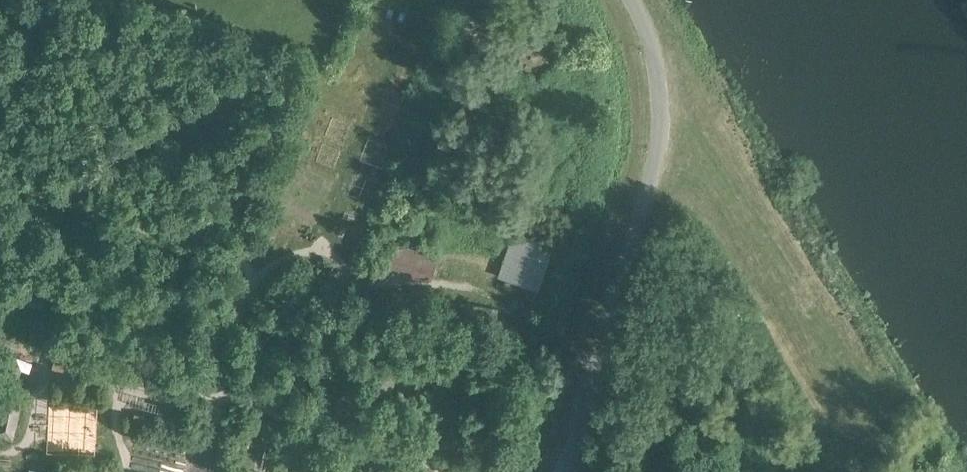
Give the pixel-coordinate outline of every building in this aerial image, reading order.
[(515,229),(499,275),(538,288),(554,243),(515,229)] [(19,340),(8,337),(3,359),(14,361),(19,340)] [(3,359),(0,372),(0,393),(7,395),(14,361),(3,359)]
